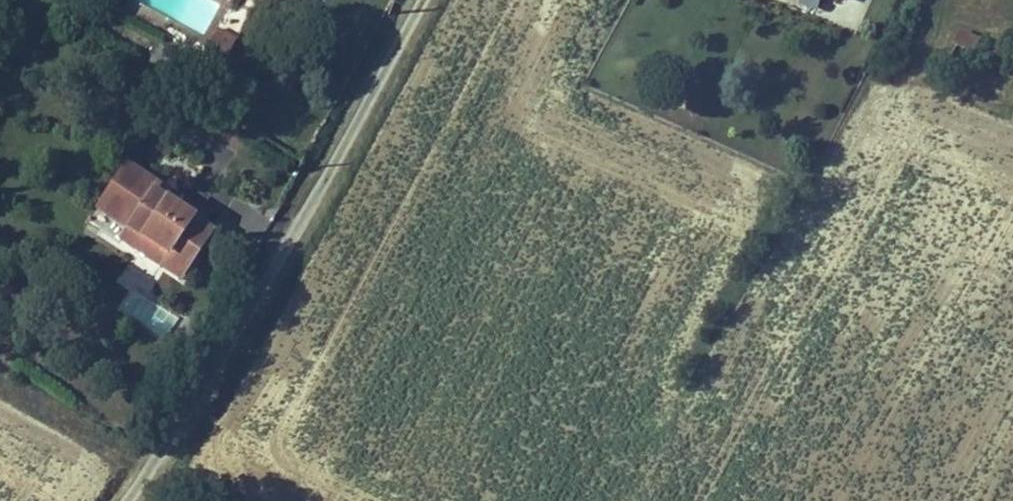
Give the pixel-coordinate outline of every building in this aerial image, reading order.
[(226,50),(233,37),(215,28),(208,42),(226,50)] [(971,62),(981,38),(960,29),(950,53),(971,62)] [(156,46),(144,66),(168,81),(180,61),(156,46)] [(128,230),(149,195),(153,188),(124,170),(98,211),(128,230)] [(202,228),(149,195),(128,230),(160,249),(154,259),(175,271),(202,228)] [(160,249),(128,230),(122,239),(154,259),(160,249)]
